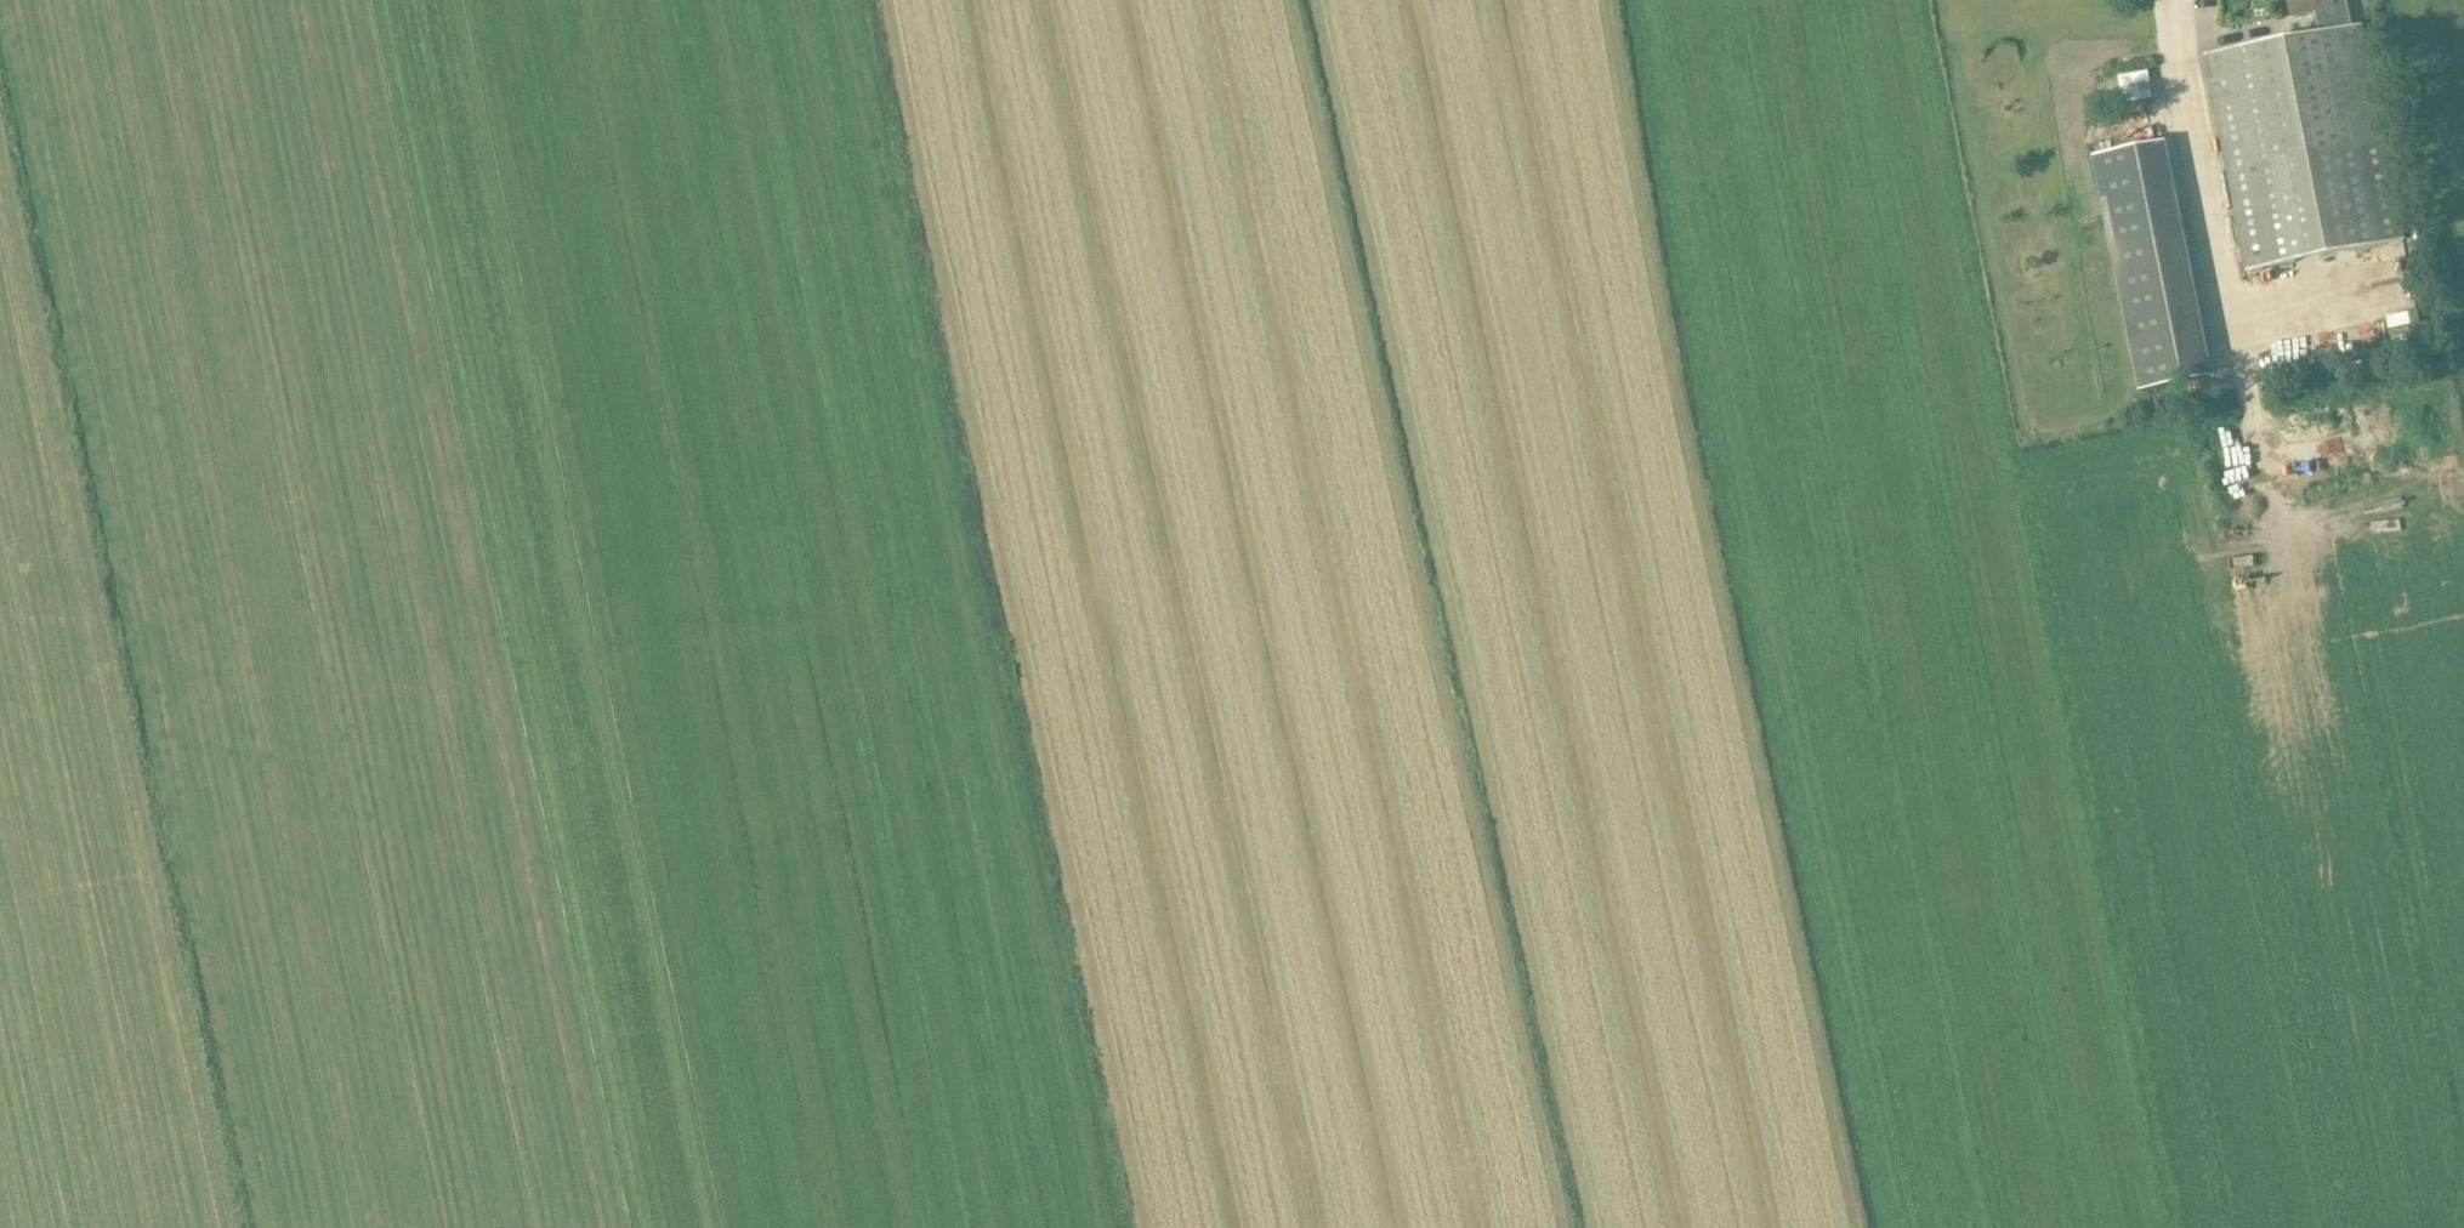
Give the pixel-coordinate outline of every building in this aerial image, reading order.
[(2336,30),(2335,30),(2331,8),(2333,8),(2331,0),(2287,0),(2291,16),(2314,11),(2318,34),(2203,57),(2245,272),(2246,272),(2248,283),(2283,276),(2281,265),(2404,241),(2393,186),(2362,25),(2336,30)] [(2118,103),(2148,100),(2144,73),(2115,77),(2118,103)] [(2204,376),(2163,143),(2089,156),(2130,389),(2204,376)] [(2335,424),(2302,423),(2301,462),(2333,463),(2335,424)]
